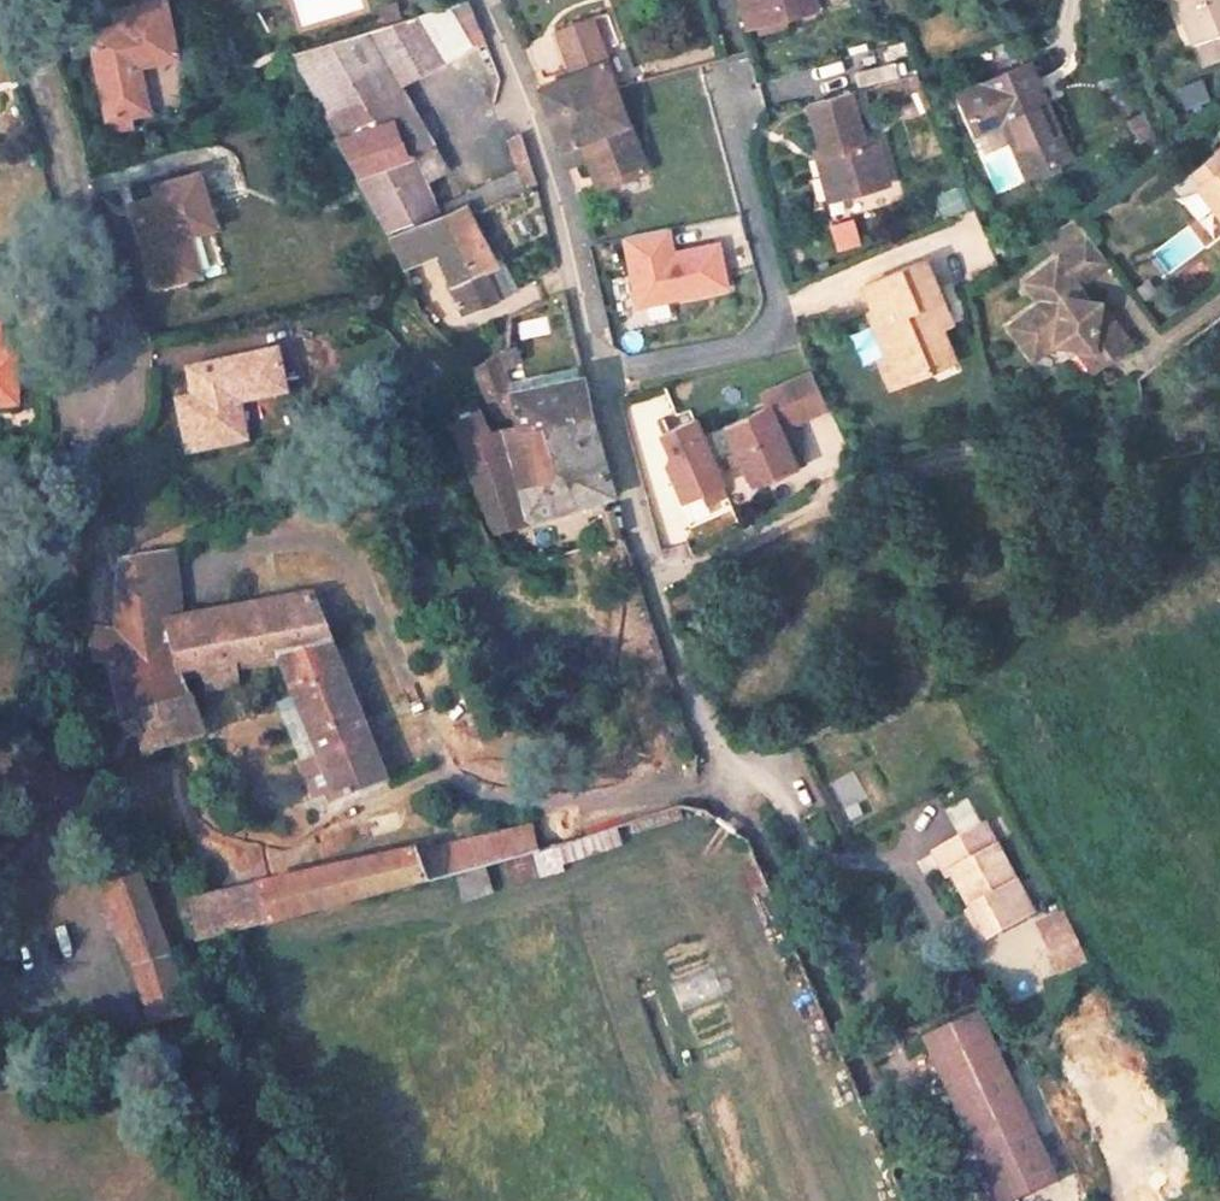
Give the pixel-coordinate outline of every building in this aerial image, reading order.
[(797,0),(740,0),(732,2),(737,27),(760,21),(766,39),(804,30),(797,0)] [(1175,2),(1198,70),(1219,63),(1219,0),(1180,0),(1175,2)] [(412,20),(407,5),(393,9),(398,24),(412,20)] [(466,164),(412,77),(474,58),(453,7),(412,20),(398,24),(300,55),(387,242),(458,212),(441,174),(466,164)] [(766,39),(760,21),(737,27),(741,45),(766,39)] [(197,85),(185,27),(139,36),(141,54),(110,62),(126,147),(159,141),(150,94),(197,85)] [(622,117),(592,43),(559,56),(576,101),(541,114),(553,143),(622,117)] [(1043,193),(1008,93),(939,118),(947,146),(972,137),(997,209),(1043,193)] [(841,164),(830,114),(787,123),(796,166),(797,173),(802,173),(811,220),(861,209),(852,162),(841,164)] [(654,197),(622,117),(553,143),(566,177),(584,170),(605,162),(623,209),(654,197)] [(539,189),(521,133),(507,139),(527,195),(539,189)] [(623,209),(605,162),(584,170),(602,218),(623,209)] [(1193,183),(1201,195),(1196,199),(1219,233),(1219,164),(1193,183)] [(957,183),(937,193),(950,218),(969,208),(957,183)] [(224,243),(207,192),(163,204),(166,215),(141,221),(164,300),(199,289),(188,254),(224,243)] [(502,266),(474,206),(458,212),(387,242),(406,282),(444,267),(470,319),(512,300),(497,269),(502,266)] [(833,252),(858,245),(849,216),(824,224),(833,252)] [(1080,245),(1066,227),(1031,248),(1049,269),(1080,245)] [(669,231),(625,239),(638,307),(729,291),(720,243),(673,252),(669,231)] [(1096,316),(1072,313),(1074,300),(1104,276),(1080,245),(1049,269),(1050,271),(1018,296),(1033,317),(1003,342),(1030,376),(1050,359),(1070,362),(1089,363),(1102,380),(1128,359),(1096,316)] [(950,340),(929,286),(868,312),(895,381),(880,387),(892,416),(932,400),(927,388),(951,379),(942,355),(936,345),(950,340)] [(955,351),(950,340),(936,345),(942,355),(955,351)] [(598,408),(591,381),(524,393),(511,370),(526,361),(517,342),(467,372),(485,409),(498,436),(598,408)] [(251,448),(237,401),(282,390),(274,361),(193,382),(200,409),(184,413),(195,461),(251,448)] [(1102,380),(1089,363),(1070,362),(1090,389),(1102,380)] [(9,414),(7,364),(0,364),(0,414),(9,414)] [(955,390),(951,379),(927,388),(932,400),(955,390)] [(827,432),(806,399),(765,417),(771,432),(730,450),(741,476),(745,485),(752,501),(766,496),(769,504),(798,491),(792,478),(804,472),(793,448),(827,432)] [(616,498),(598,408),(498,436),(485,409),(449,427),(499,530),(616,498)] [(699,443),(667,456),(676,478),(672,487),(687,524),(706,516),(710,526),(730,518),(699,443)] [(745,485),(741,476),(727,482),(731,491),(745,485)] [(766,496),(752,501),(756,510),(769,504),(766,496)] [(398,808),(315,606),(191,629),(184,564),(119,570),(128,659),(104,657),(108,689),(124,689),(143,765),(152,763),(161,784),(218,762),(194,701),(233,691),(291,684),(307,722),(332,782),(318,788),(315,789),(328,822),(346,815),(351,826),(398,808)] [(332,782),(307,722),(291,729),(318,788),(332,782)] [(254,829),(243,788),(227,792),(235,834),(254,829)] [(967,795),(944,808),(954,825),(977,812),(967,795)] [(540,854),(531,823),(394,853),(404,889),(540,854)] [(1035,919),(988,831),(936,857),(946,883),(958,878),(991,945),(1035,919)] [(550,876),(578,855),(567,841),(539,862),(550,876)] [(170,960),(127,850),(91,863),(134,977),(150,1044),(190,1032),(170,960)] [(404,889),(394,853),(192,894),(200,943),(404,889)] [(463,901),(495,897),(492,874),(460,878),(463,901)] [(977,1024),(921,1047),(995,1200),(1017,1200),(1055,1183),(977,1024)]
